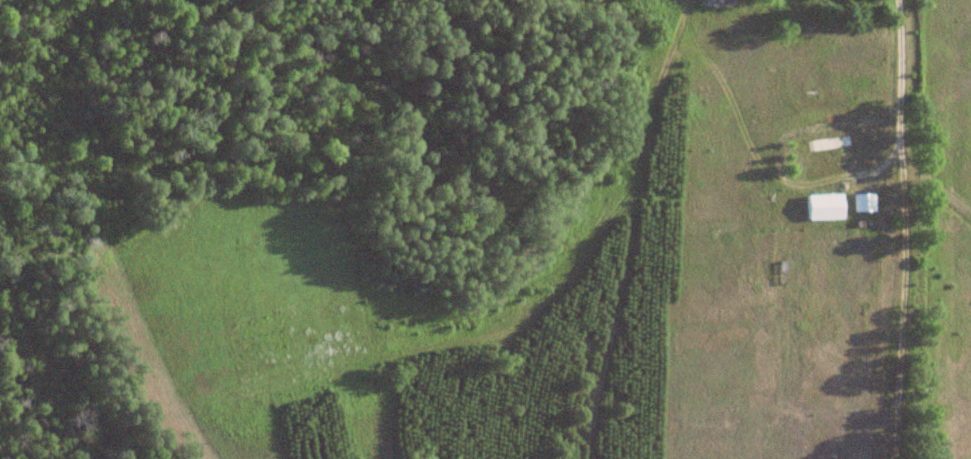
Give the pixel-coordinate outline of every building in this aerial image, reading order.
[(811,142),(812,151),(850,148),(849,138),(811,142)] [(874,212),(874,195),(853,195),(853,212),(874,212)] [(806,197),(806,220),(842,220),(842,197),(806,197)]
